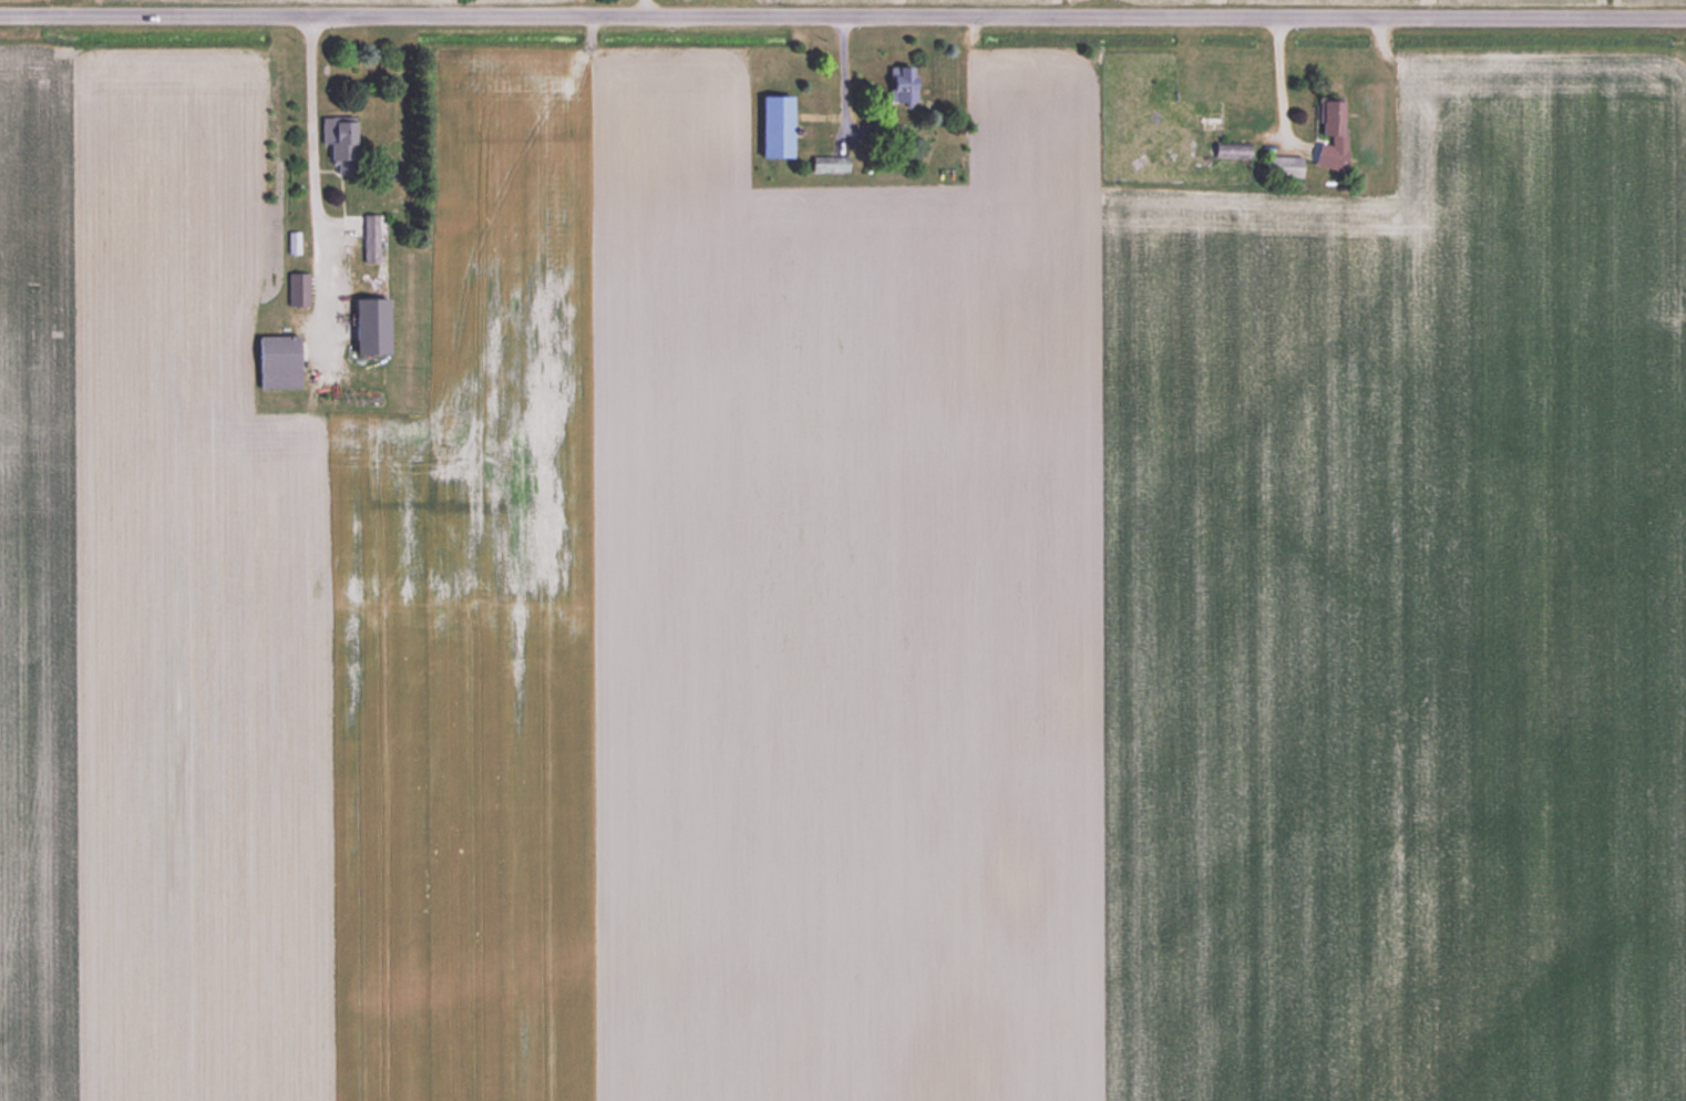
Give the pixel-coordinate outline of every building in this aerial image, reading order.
[(888,67),(888,106),(912,105),(912,67),(888,67)] [(759,158),(790,158),(790,96),(759,96),(759,158)] [(1343,101),(1319,101),(1318,140),(1315,140),(1314,169),(1343,169),(1343,101)] [(320,145),(330,145),(330,175),(352,175),(352,117),(320,117),(320,145)] [(1248,157),(1248,143),(1213,143),(1213,157),(1248,157)] [(1301,156),(1263,156),(1263,177),(1301,177),(1301,156)] [(287,306),(308,306),(308,274),(287,274),(287,306)] [(351,355),(387,355),(387,299),(351,299),(351,355)] [(256,388),(298,387),(296,336),(255,337),(256,388)]
